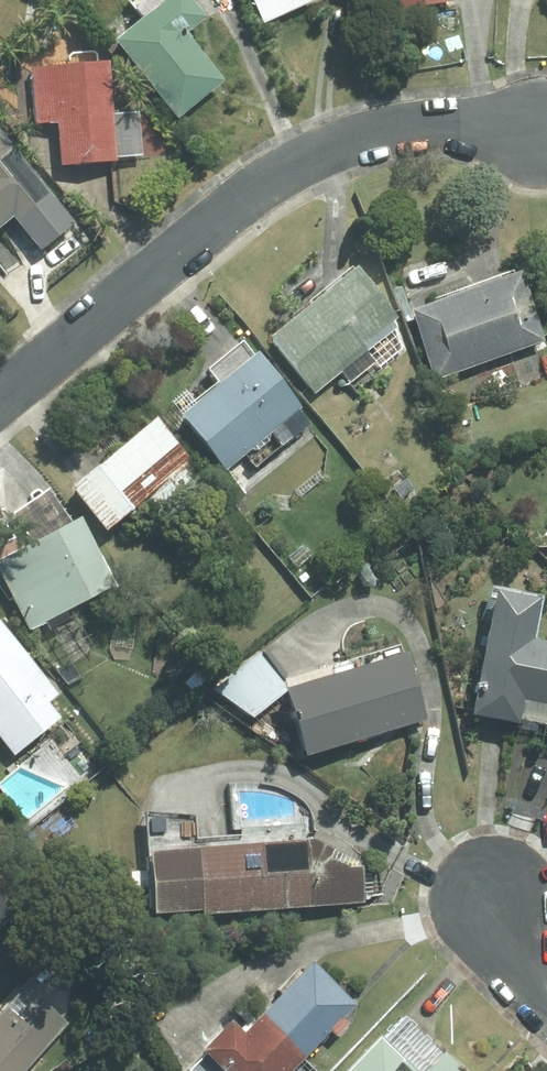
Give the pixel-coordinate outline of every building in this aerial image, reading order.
[(102,47),(167,125),(214,86),(174,40),(191,26),(169,0),(158,0),(154,3),(151,0),(141,0),(123,15),(130,23),(102,47)] [(256,29),(309,5),(307,0),(240,0),(256,29)] [(383,17),(443,7),(442,0),(380,0),(383,17)] [(103,119),(98,68),(23,74),(28,129),(48,127),(52,171),(107,167),(106,162),(136,160),(132,116),(103,119)] [(17,217),(57,268),(91,241),(2,129),(0,131),(0,230),(17,217)] [(344,274),(271,333),(318,390),(390,331),(344,274)] [(505,275),(399,318),(424,386),(534,348),(505,275)] [(220,379),(182,410),(228,467),(307,403),(261,347),(256,351),(245,338),(210,366),(220,379)] [(194,458),(160,413),(74,483),(109,527),(194,458)] [(85,513),(0,556),(0,565),(32,628),(48,620),(51,627),(72,617),(68,609),(119,583),(85,513)] [(478,600),(457,724),(507,731),(511,706),(546,712),(546,651),(519,646),(525,608),(478,600)] [(18,752),(64,715),(51,699),(61,691),(0,613),(0,730),(18,752)] [(427,717),(406,650),(289,684),(309,753),(427,717)] [(316,835),(155,847),(160,914),(367,900),(366,863),(354,864),(333,854),(337,845),(316,835)] [(18,910),(0,893),(0,929),(18,910)] [(317,958),(247,1030),(234,1017),(205,1046),(230,1070),(292,1070),(334,1029),(339,1034),(352,1021),(346,1015),(359,1002),(317,958)] [(0,1015),(0,1070),(26,1070),(71,1021),(44,996),(26,1016),(11,1003),(0,1015)] [(344,1070),(423,1070),(384,1032),(344,1070)] [(450,1049),(428,1070),(472,1070),(450,1049)]
